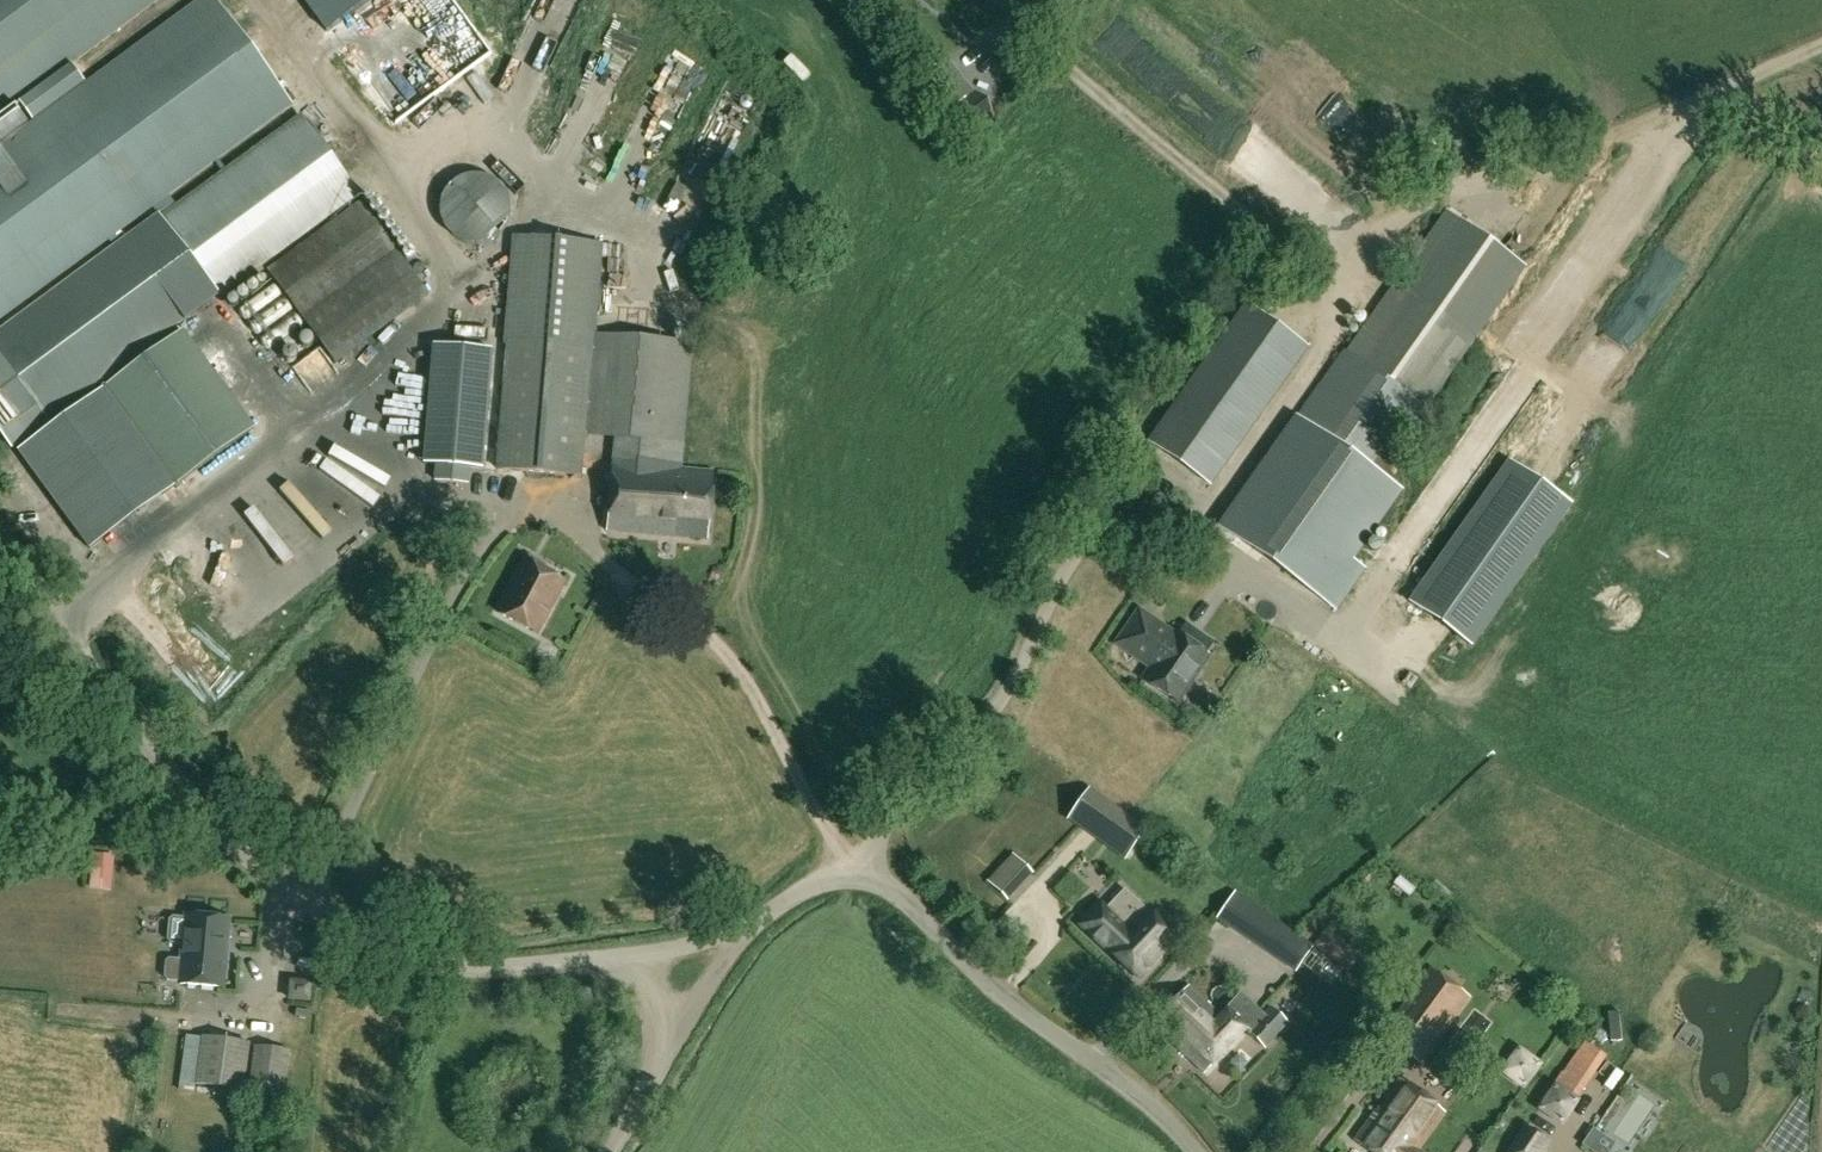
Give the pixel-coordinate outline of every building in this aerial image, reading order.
[(160,212),(221,298),(359,199),(300,116),(174,206),(167,195),(291,104),(214,0),(200,0),(86,83),(72,65),(160,0),(0,0),(0,117),(18,103),(32,123),(0,146),(0,318),(154,205),(160,212)] [(326,31),(368,0),(303,0),(326,31)] [(439,27),(414,42),(421,54),(446,40),(439,27)] [(507,210),(506,203),(503,194),(499,188),(495,182),(490,179),(482,175),(475,173),(468,173),(463,174),(456,176),(448,180),(443,186),(439,191),(435,198),(434,204),(434,210),(434,217),(437,224),(441,232),(446,237),(451,241),(458,244),(464,246),(471,246),(476,246),(485,243),(492,239),(497,234),(501,229),(504,223),(506,217),(507,210)] [(337,363),(430,296),(363,205),(271,272),(337,363)] [(1425,407),(1475,337),(1527,266),(1447,207),(1397,282),(1347,352),(1334,370),(1274,455),(1221,530),(1270,565),(1321,601),(1398,489),(1377,474),(1425,407)] [(0,329),(0,433),(12,449),(221,298),(160,212),(0,329)] [(580,476),(600,243),(515,236),(506,342),(509,342),(498,469),(580,476)] [(1211,484),(1306,350),(1245,306),(1149,440),(1211,484)] [(174,485),(252,427),(181,332),(103,390),(174,485)] [(681,469),(692,343),(598,335),(594,375),(593,374),(587,435),(614,438),(606,531),(706,540),(713,472),(681,469)] [(482,468),(491,350),(433,345),(425,452),(436,453),(434,479),(468,482),(469,467),(482,468)] [(174,485),(103,390),(18,453),(89,548),(174,485)] [(1422,490),(1429,481),(1410,464),(1402,473),(1422,490)] [(371,510),(390,523),(398,511),(380,498),(371,510)] [(1519,530),(1509,523),(1497,541),(1507,548),(1519,530)] [(538,633),(565,583),(523,561),(496,611),(538,633)] [(1456,564),(1442,583),(1475,606),(1488,586),(1456,564)] [(1174,635),(1140,611),(1118,643),(1152,666),(1144,679),(1176,701),(1208,656),(1176,633),(1174,635)] [(1090,791),(1074,814),(1128,853),(1145,830),(1090,791)] [(1019,850),(991,872),(1009,895),(1037,873),(1019,850)] [(93,856),(89,890),(111,893),(115,859),(93,856)] [(1125,889),(1106,909),(1101,904),(1082,924),(1139,977),(1176,936),(1135,898),(1125,889)] [(1297,968),(1313,944),(1233,891),(1217,915),(1297,968)] [(167,980),(180,981),(180,983),(222,987),(229,918),(187,914),(186,918),(173,917),(169,920),(167,939),(170,943),(181,945),(179,960),(168,959),(165,962),(164,977),(167,980)] [(1337,938),(1325,929),(1313,946),(1325,955),(1337,938)] [(1420,1063),(1469,996),(1430,968),(1381,1035),(1420,1063)] [(309,999),(311,983),(292,981),(290,998),(309,999)] [(1221,1016),(1189,986),(1154,1025),(1205,1072),(1247,1027),(1227,1009),(1221,1016)] [(1266,1048),(1288,1023),(1271,1009),(1248,1034),(1266,1048)] [(243,1089),(250,1043),(203,1036),(196,1082),(243,1089)] [(1517,1039),(1502,1065),(1527,1079),(1542,1053),(1517,1039)] [(284,1097),(290,1050),(256,1046),(250,1093),(284,1097)] [(1561,1121),(1593,1075),(1574,1062),(1542,1108),(1561,1121)] [(1446,1112),(1401,1079),(1355,1141),(1370,1151),(1417,1151),(1446,1112)] [(1622,1111),(1637,1096),(1626,1084),(1611,1099),(1622,1111)] [(1548,1141),(1527,1127),(1510,1151),(1541,1151),(1548,1141)]
